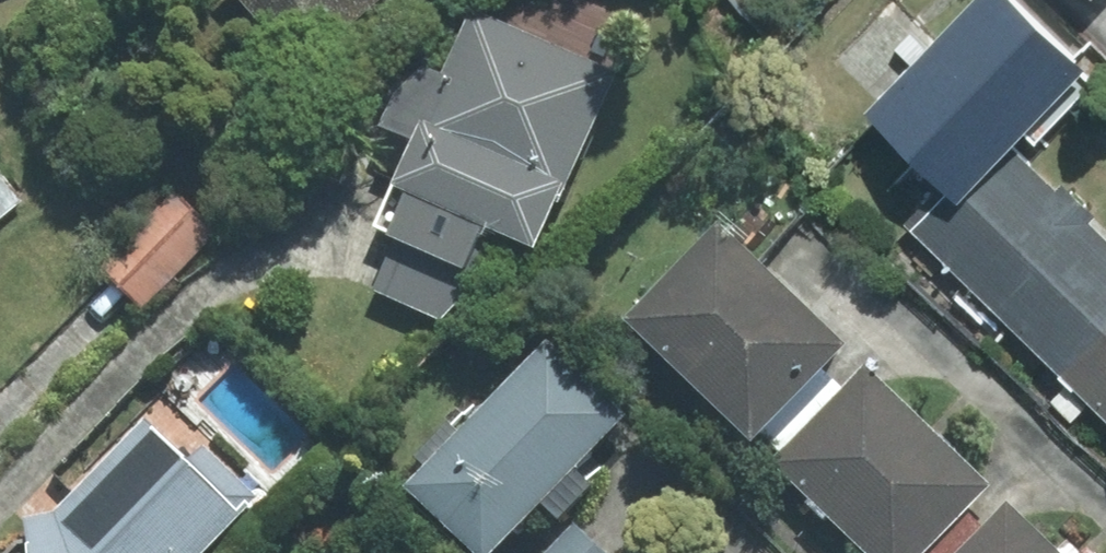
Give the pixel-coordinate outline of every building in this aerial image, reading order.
[(309,68),(381,0),(245,0),(309,68)] [(1031,144),(1105,65),(1105,34),(1071,0),(974,0),(875,104),(959,183),(922,221),(1105,396),(1105,215),(1031,144)] [(467,333),(508,226),(564,247),(634,63),(485,7),(415,190),(427,195),(386,303),(467,333)] [(24,199),(0,175),(0,223),(24,199)] [(184,193),(107,270),(149,313),(227,235),(184,193)] [(880,345),(748,206),(640,309),(772,448),(880,345)] [(426,473),(507,549),(651,394),(571,319),(426,473)] [(796,465),(887,552),(941,552),(1006,485),(887,371),(796,465)] [(247,507),(163,429),(82,513),(37,527),(42,552),(210,552),(247,507)] [(977,552),(1076,552),(1029,503),(977,552)] [(559,552),(618,552),(591,524),(559,552)] [(317,552),(339,552),(328,542),(317,552)]
